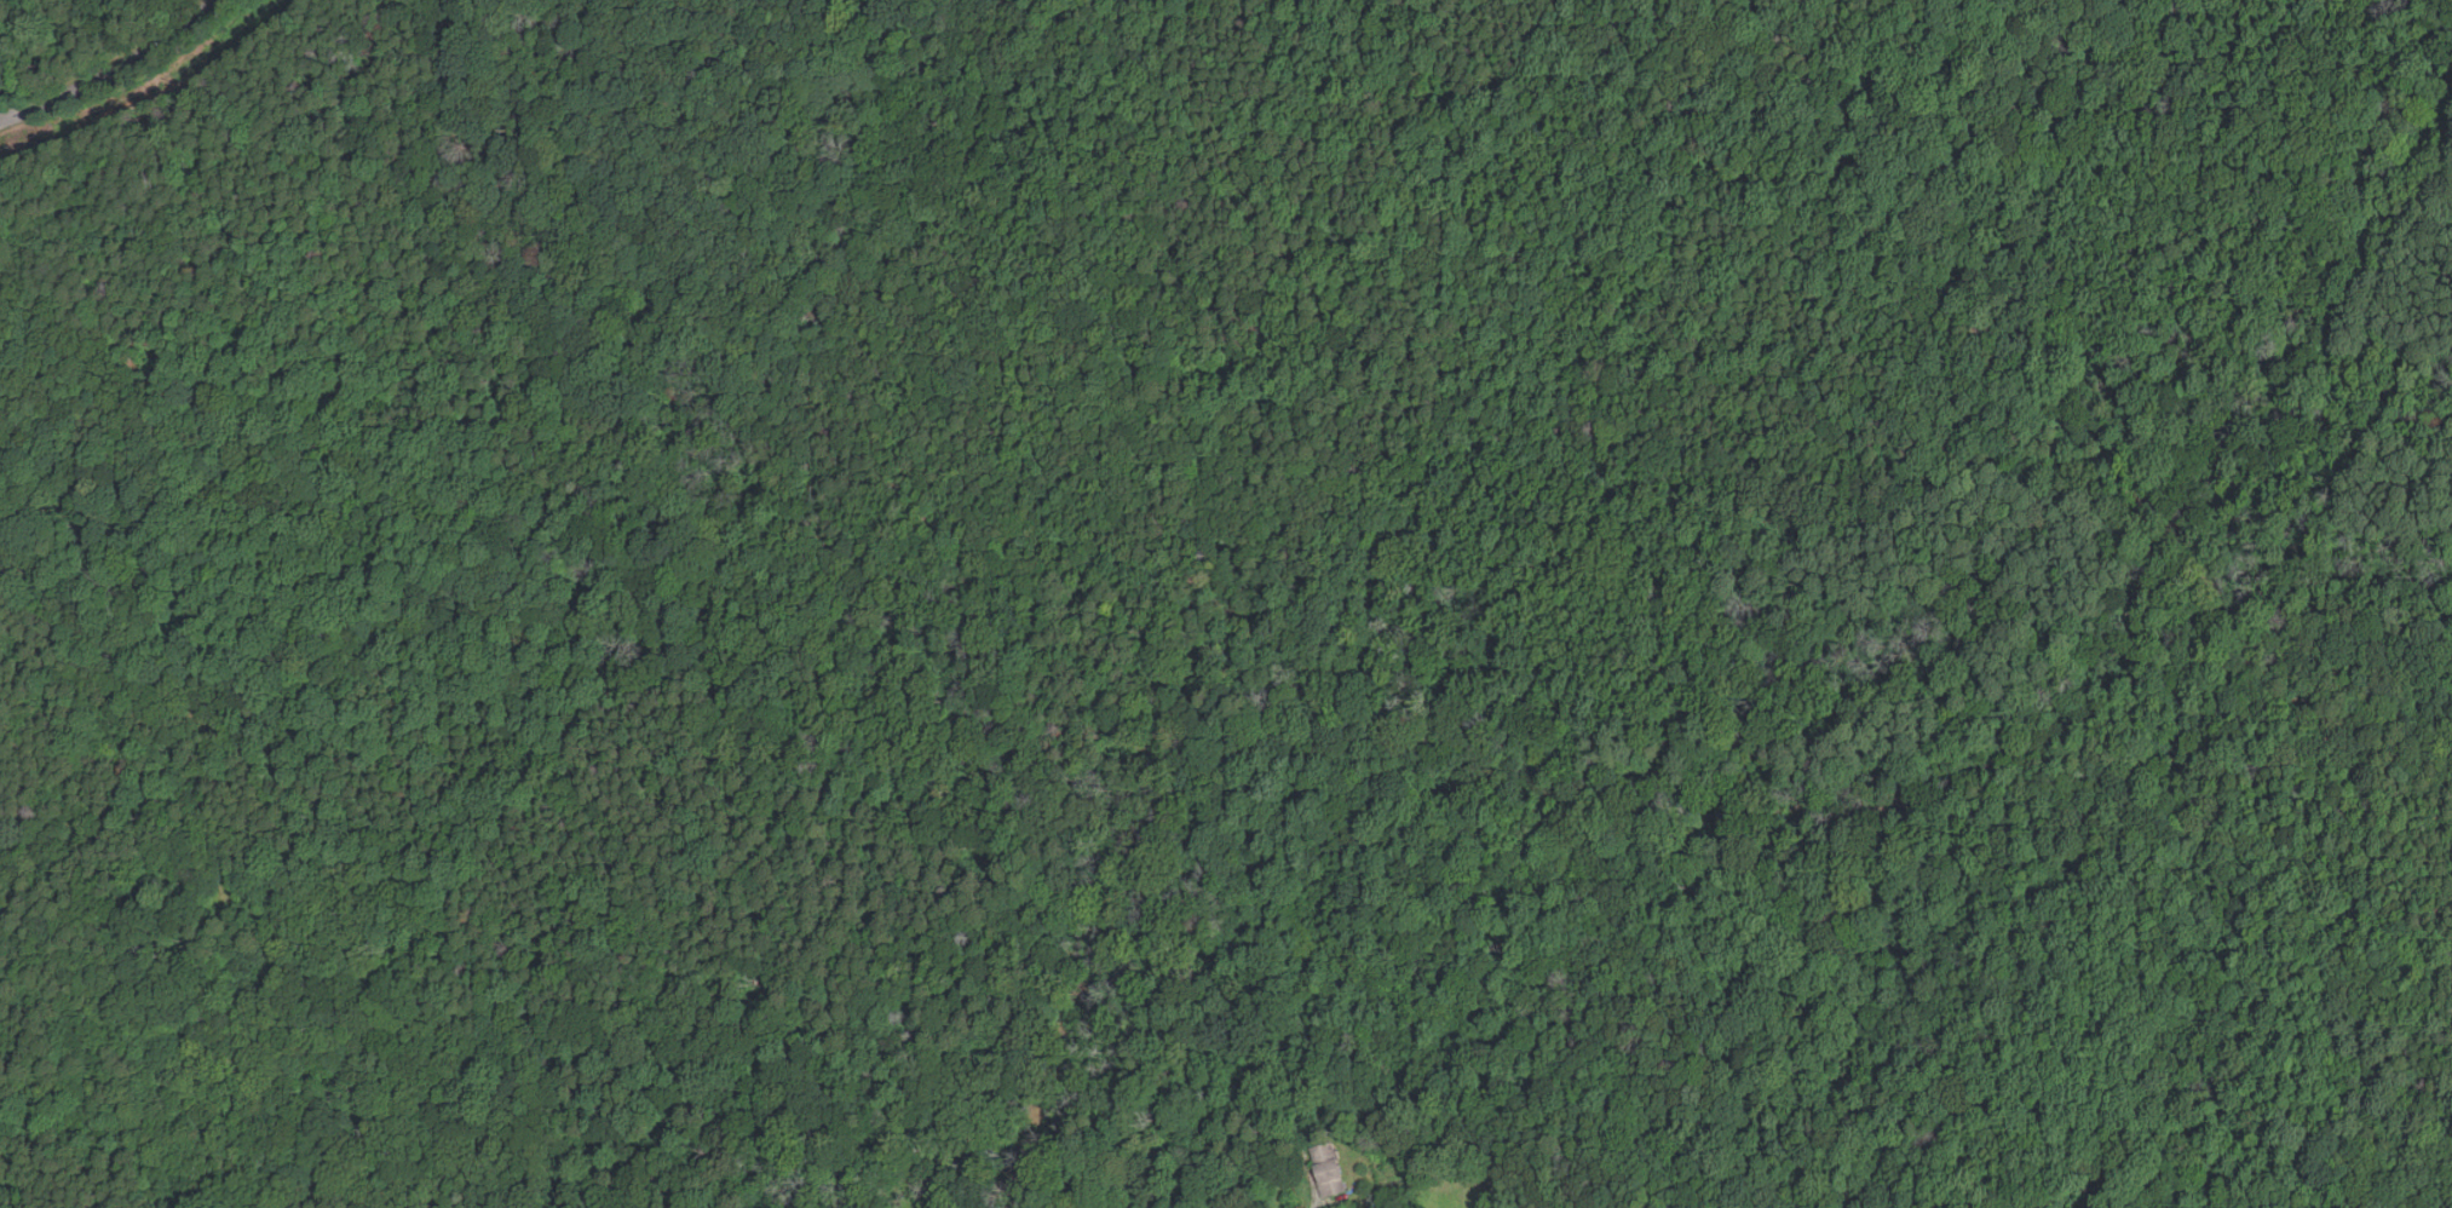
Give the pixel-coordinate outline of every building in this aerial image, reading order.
[(1327,1181),(1331,1194),(1344,1190),(1333,1155),(1308,1163),(1315,1185),(1327,1181)]
